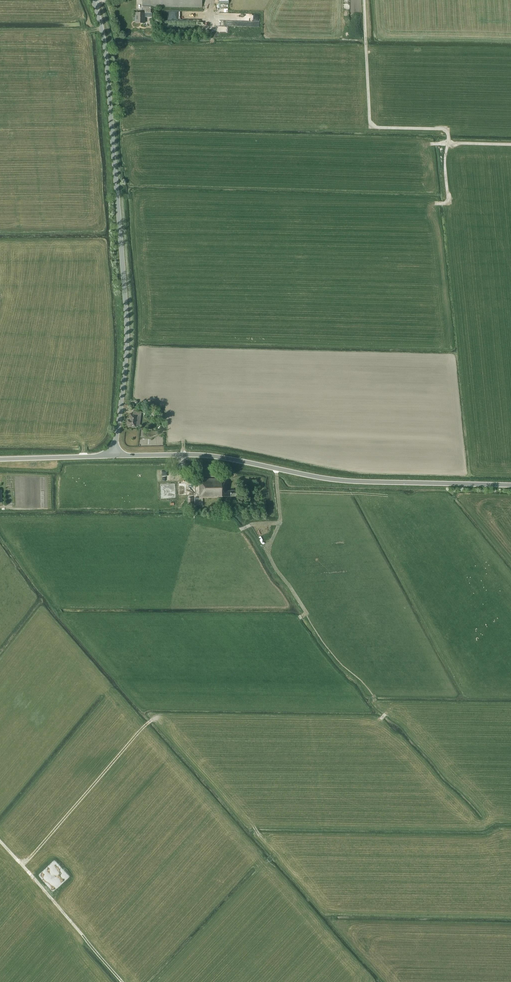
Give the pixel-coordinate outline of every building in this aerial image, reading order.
[(136,23),(144,23),(144,17),(152,17),(152,13),(151,13),(151,7),(202,7),(202,0),(143,0),(143,7),(143,13),(136,13),(136,23)] [(129,420),(128,420),(127,424),(129,424),(129,426),(134,427),(136,427),(136,425),(137,425),(138,425),(139,422),(140,415),(141,415),(141,412),(133,411),(133,414),(130,414),(129,420)] [(200,498),(203,498),(222,497),(222,496),(231,496),(238,496),(238,490),(231,490),(227,491),(227,478),(200,479),(200,484),(199,484),(200,498)]
